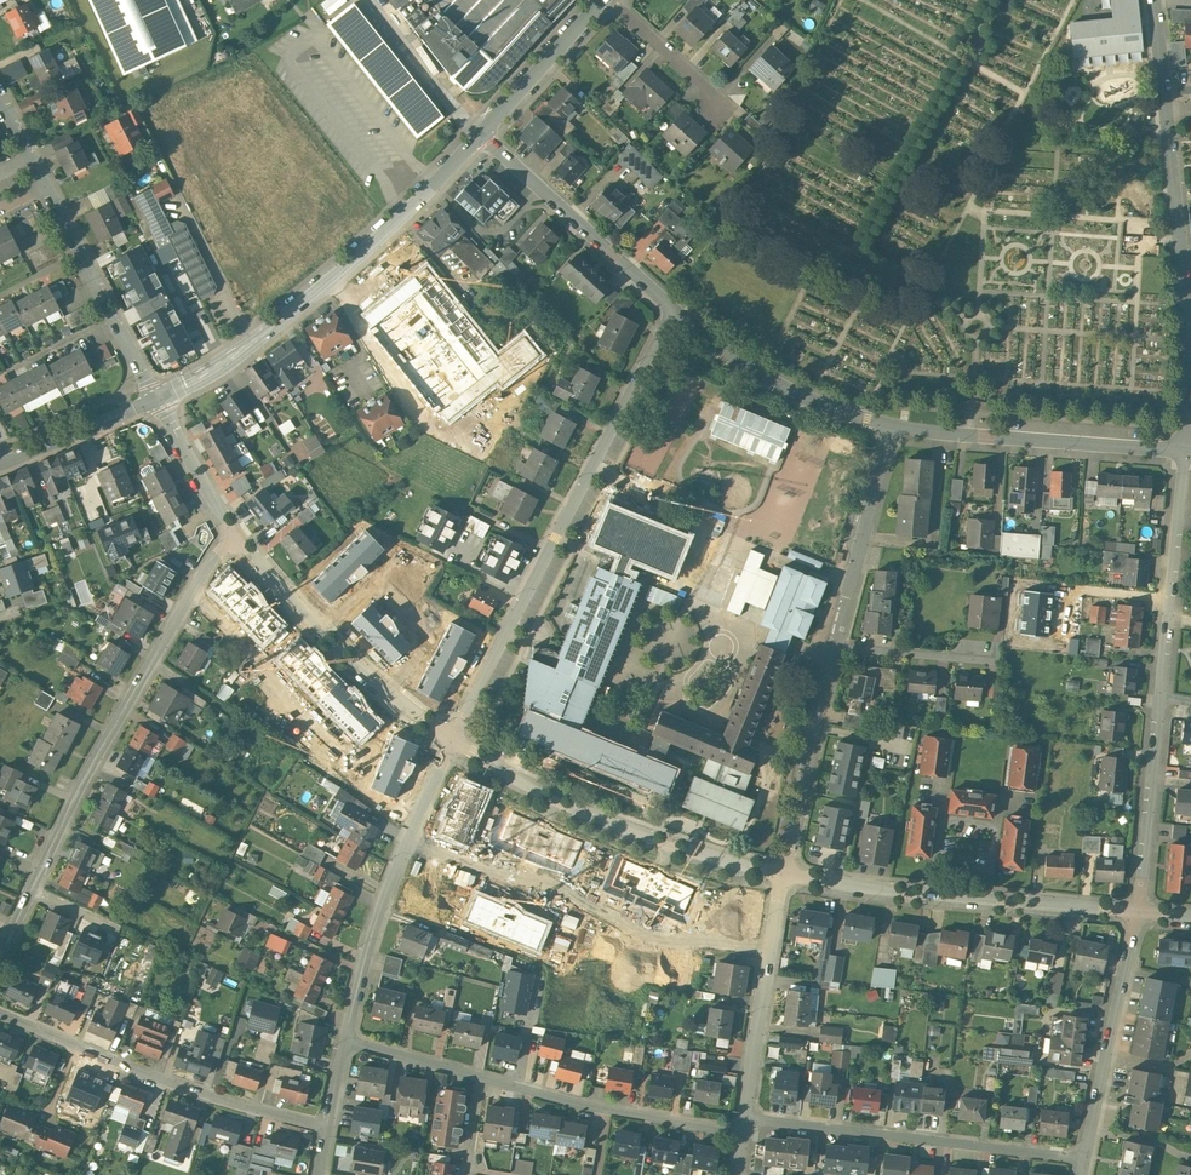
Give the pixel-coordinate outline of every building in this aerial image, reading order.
[(124,75),(197,41),(178,0),(89,0),(124,75)] [(238,13),(261,0),(230,0),(238,13)] [(321,4),(330,14),(347,0),(325,0),(321,4)] [(450,75),(448,77),(465,90),(474,93),(482,92),(490,89),(500,79),(574,0),(390,0),(450,75)] [(691,13),(696,8),(697,9),(704,0),(688,0),(683,6),(691,13)] [(809,6),(821,14),(826,4),(820,0),(812,0),(809,6)] [(1070,24),(1073,57),(1142,50),(1140,32),(1138,32),(1134,0),(1111,0),(1113,19),(1070,24)] [(25,4),(19,8),(18,5),(14,6),(15,9),(7,14),(18,36),(37,27),(36,26),(39,24),(33,13),(30,14),(25,4)] [(442,117),(354,4),(328,24),(417,137),(442,117)] [(739,6),(726,20),(733,26),(746,12),(739,6)] [(697,9),(696,8),(691,13),(675,31),(692,46),(713,23),(697,9)] [(1172,8),(1171,22),(1190,22),(1190,8),(1172,8)] [(790,27),(781,20),(770,33),(777,40),(790,27)] [(622,39),(614,32),(596,51),(617,71),(618,71),(629,59),(636,50),(623,38),(622,39)] [(745,49),(725,32),(711,48),(731,65),(745,49)] [(793,67),(770,47),(751,69),(752,69),(759,75),(760,74),(774,87),(773,89),(793,67)] [(48,49),(30,59),(43,85),(61,76),(65,74),(60,64),(57,66),(48,49)] [(74,57),(60,64),(65,74),(61,76),(63,80),(81,71),(74,57)] [(637,66),(629,59),(618,71),(617,71),(614,74),(623,82),(637,66)] [(19,61),(2,70),(9,83),(26,74),(19,61)] [(672,93),(645,69),(630,85),(631,86),(623,94),(638,108),(647,100),(657,109),(672,93)] [(578,102),(563,88),(548,104),(554,110),(563,118),(564,117),(578,102)] [(70,93),(63,96),(58,95),(47,100),(54,113),(54,114),(65,117),(71,114),(74,121),(86,115),(76,95),(70,93)] [(621,103),(612,94),(600,107),(609,116),(621,103)] [(37,95),(19,103),(24,116),(36,111),(34,106),(41,103),(37,95)] [(664,112),(674,122),(682,113),(683,114),(686,111),(675,101),(664,112)] [(143,120),(133,102),(124,107),(128,115),(129,115),(134,125),(143,120)] [(563,118),(554,110),(547,118),(564,135),(566,137),(575,128),(564,117),(563,118)] [(683,114),(682,113),(674,122),(664,133),(678,145),(676,147),(685,155),(704,134),(683,114)] [(764,128),(748,114),(742,121),(757,135),(764,128)] [(128,115),(107,126),(121,154),(143,142),(134,125),(129,115),(128,115)] [(564,135),(547,118),(543,123),(536,117),(519,136),(543,158),(564,135)] [(736,135),(729,129),(710,150),(721,160),(719,162),(721,164),(723,162),(732,170),(743,157),(744,158),(752,149),(742,141),(743,140),(737,134),(736,135)] [(69,132),(50,141),(56,153),(57,152),(74,143),(69,132)] [(559,152),(566,159),(569,156),(570,156),(577,148),(569,140),(559,152)] [(74,143),(57,152),(68,175),(87,165),(88,165),(84,157),(76,142),(74,143)] [(661,176),(632,148),(621,158),(627,165),(629,163),(646,180),(644,181),(650,188),(661,176)] [(94,152),(84,157),(88,165),(87,165),(89,169),(100,163),(94,152)] [(570,156),(569,156),(566,159),(555,171),(568,182),(575,175),(576,177),(584,169),(582,167),(584,164),(578,159),(576,162),(570,156)] [(472,180),(471,179),(454,199),(473,216),(483,224),(491,215),(508,196),(509,196),(489,178),(489,179),(488,178),(486,177),(485,177),(484,176),(482,176),(481,176),(480,176),(479,176),(478,176),(477,176),(475,177),(474,177),(474,178),(473,179),(472,179),(472,180)] [(111,202),(112,201),(124,195),(117,181),(103,188),(111,202)] [(164,182),(151,188),(158,201),(171,194),(164,182)] [(630,203),(610,184),(592,204),(612,222),(627,205),(630,203)] [(151,188),(133,197),(156,241),(174,232),(170,225),(158,201),(151,188)] [(132,211),(127,201),(124,195),(112,201),(120,217),(132,211)] [(519,206),(508,196),(491,215),(502,225),(519,206)] [(152,251),(157,249),(159,248),(156,241),(133,197),(127,201),(132,211),(148,242),(152,251)] [(678,197),(670,204),(678,212),(686,206),(678,197)] [(107,204),(87,214),(101,242),(124,230),(116,215),(113,216),(107,204)] [(635,212),(627,205),(612,222),(620,228),(635,212)] [(675,217),(681,223),(683,221),(668,207),(657,218),(666,227),(675,217)] [(441,210),(418,234),(439,254),(461,231),(452,222),(453,221),(441,210)] [(39,212),(33,215),(33,216),(39,228),(40,228),(46,225),(39,212)] [(39,228),(33,216),(27,219),(33,231),(39,228)] [(664,238),(661,241),(673,251),(682,241),(685,244),(694,234),(681,223),(675,217),(666,227),(660,234),(664,238)] [(27,218),(21,222),(27,234),(33,231),(27,219),(27,218)] [(27,234),(21,222),(14,225),(21,238),(27,234)] [(173,249),(199,300),(213,293),(215,286),(184,224),(177,222),(170,225),(174,232),(156,241),(159,248),(170,242),(176,239),(180,246),(173,249)] [(556,237),(542,224),(521,248),(540,265),(547,257),(542,253),(556,237)] [(0,228),(0,263),(20,252),(6,225),(0,228)] [(21,238),(14,225),(8,228),(15,241),(21,238)] [(460,232),(447,246),(480,279),(489,269),(493,264),(483,254),(460,232)] [(176,239),(170,242),(173,249),(180,246),(176,239)] [(61,253),(54,241),(48,244),(54,256),(61,253)] [(673,251),(661,241),(648,255),(667,273),(680,258),(673,251)] [(48,244),(42,247),(48,260),(54,256),(48,244)] [(402,244),(372,270),(386,287),(408,269),(412,275),(421,267),(402,244)] [(42,247),(36,250),(42,263),(48,260),(42,247)] [(509,247),(499,259),(506,267),(517,254),(509,247)] [(488,248),(483,254),(493,264),(489,269),(499,278),(507,269),(506,267),(499,259),(488,248)] [(134,251),(112,262),(135,307),(161,294),(154,280),(158,278),(143,249),(135,253),(134,251)] [(36,250),(30,253),(36,266),(42,263),(36,250)] [(610,286),(576,255),(561,272),(595,302),(610,286)] [(498,357),(426,267),(364,317),(372,327),(369,329),(436,413),(439,411),(448,422),(498,381),(502,386),(540,356),(524,336),(498,357)] [(69,293),(62,280),(55,284),(62,296),(69,293)] [(62,296),(55,284),(49,287),(55,300),(62,296)] [(48,286),(31,295),(35,302),(42,317),(60,308),(55,300),(49,287),(48,286)] [(619,294),(614,290),(605,299),(610,304),(619,294)] [(633,302),(621,292),(611,303),(623,314),(633,302)] [(167,294),(151,302),(155,308),(170,301),(167,294)] [(31,295),(14,304),(24,323),(25,326),(42,317),(35,302),(31,295)] [(0,307),(0,319),(6,332),(24,323),(14,304),(12,301),(0,307)] [(84,306),(77,309),(84,322),(90,319),(84,306)] [(167,307),(141,320),(165,365),(195,350),(179,318),(174,320),(167,307)] [(84,322),(77,309),(70,312),(77,325),(84,322)] [(77,325),(70,312),(64,316),(71,329),(77,325)] [(333,312),(323,319),(322,317),(316,322),(316,323),(306,329),(324,358),(351,341),(333,312)] [(636,324),(614,313),(599,343),(621,354),(636,324)] [(289,341),(266,356),(288,389),(298,382),(288,368),(301,359),(289,341)] [(81,349),(64,358),(75,380),(93,371),(81,349)] [(90,351),(84,354),(91,367),(97,364),(90,351)] [(64,358),(47,367),(57,386),(58,389),(75,380),(64,358)] [(315,383),(328,375),(318,359),(305,367),(315,383)] [(278,384),(262,360),(242,373),(259,398),(266,393),(269,397),(280,390),(277,385),(278,384)] [(45,364),(28,373),(39,395),(57,386),(47,367),(45,364)] [(598,377),(580,367),(571,385),(560,379),(554,391),(567,398),(569,394),(586,403),(592,392),(591,391),(598,377)] [(28,373),(11,382),(22,404),(39,395),(28,373)] [(0,387),(0,403),(5,413),(22,404),(11,382),(0,387)] [(239,391),(221,403),(234,422),(237,420),(249,412),(252,409),(239,391)] [(368,405),(358,411),(376,440),(402,423),(384,394),(374,401),(374,400),(367,404),(368,405)] [(538,436),(560,448),(574,423),(552,411),(538,436)] [(249,412),(237,420),(243,430),(255,421),(249,412)] [(279,427),(284,434),(294,428),(290,420),(279,427)] [(257,423),(245,431),(250,438),(262,429),(257,423)] [(206,433),(200,437),(212,458),(230,448),(218,427),(212,430),(206,433)] [(314,433),(302,441),(309,452),(322,445),(314,433)] [(242,441),(230,448),(235,457),(248,450),(242,441)] [(168,456),(161,442),(150,448),(158,462),(168,456)] [(532,444),(518,471),(545,485),(559,458),(532,444)] [(322,445),(309,452),(308,453),(312,460),(325,451),(322,445)] [(87,471),(77,446),(57,455),(65,474),(67,479),(87,471)] [(230,448),(212,458),(223,479),(241,469),(235,457),(230,448)] [(57,455),(38,462),(52,495),(65,490),(62,482),(57,484),(54,479),(65,474),(57,455)] [(931,462),(907,460),(904,497),(900,496),(898,535),(924,537),(926,520),(927,520),(927,517),(927,514),(926,514),(927,498),(928,498),(929,484),(930,484),(931,480),(931,476),(930,476),(931,462)] [(272,461),(261,468),(267,478),(278,471),(272,461)] [(121,464),(99,473),(110,501),(132,491),(121,464)] [(994,466),(975,464),(973,486),(992,487),(994,466)] [(26,467),(7,475),(16,496),(27,491),(29,497),(24,499),(27,505),(24,507),(26,512),(42,506),(26,467)] [(163,467),(155,471),(155,470),(153,471),(154,472),(144,478),(154,497),(173,487),(174,486),(163,467)] [(1016,467),(1014,493),(1009,492),(1008,504),(1017,504),(1016,510),(1033,511),(1036,469),(1016,467)] [(267,478),(260,482),(265,490),(285,478),(281,470),(278,471),(267,478)] [(1070,472),(1051,471),(1050,492),(1049,496),(1069,497),(1069,496),(1070,472)] [(7,475),(0,478),(0,515),(2,520),(17,514),(10,498),(16,496),(7,475)] [(251,487),(245,475),(230,483),(238,497),(251,487)] [(1121,477),(1097,475),(1095,496),(1120,498),(1121,477)] [(1149,478),(1121,477),(1120,498),(1147,500),(1148,495),(1149,478)] [(963,479),(952,478),(949,499),(960,501),(963,479)] [(514,488),(499,480),(491,495),(506,503),(508,499),(509,498),(510,499),(515,489),(514,488)] [(154,497),(153,498),(167,523),(179,517),(178,516),(187,512),(173,487),(154,497)] [(536,499),(514,488),(515,489),(510,499),(509,498),(508,499),(506,503),(501,512),(523,523),(536,499)] [(263,489),(247,503),(266,525),(282,512),(284,515),(294,507),(284,494),(274,502),(265,490),(263,489)] [(1050,492),(1043,491),(1041,509),(1049,509),(1049,496),(1050,492)] [(1164,497),(1148,495),(1147,509),(1163,510),(1164,497)] [(1069,497),(1049,496),(1049,509),(1072,510),(1072,496),(1069,496),(1069,497)] [(64,523),(58,506),(51,509),(58,525),(64,523)] [(309,506),(296,516),(301,523),(314,513),(309,506)] [(418,539),(443,552),(450,538),(451,538),(455,531),(454,531),(460,519),(434,506),(432,511),(428,509),(424,516),(428,519),(425,524),(421,522),(417,530),(421,532),(418,539)] [(608,506),(593,544),(620,554),(613,573),(621,576),(621,575),(630,578),(631,574),(625,571),(629,558),(672,576),(687,538),(608,506)] [(480,520),(470,515),(464,529),(473,533),(480,520)] [(132,517),(98,530),(110,560),(127,553),(125,546),(141,540),(132,517)] [(480,520),(473,533),(483,538),(490,525),(480,520)] [(991,521),(971,520),(969,537),(973,537),(973,546),(987,547),(989,547),(990,535),(991,521)] [(0,525),(0,530),(2,535),(9,532),(5,523),(3,523),(0,525)] [(1051,529),(1046,529),(1046,525),(1040,525),(1040,535),(1039,544),(1049,545),(1051,529)] [(171,528),(159,535),(166,552),(180,544),(171,528)] [(297,528),(281,541),(292,555),(291,555),(298,563),(315,549),(297,528)] [(331,602),(350,582),(362,576),(368,571),(365,568),(384,549),(365,530),(312,583),(331,602)] [(1040,535),(1001,532),(1001,536),(999,556),(1038,559),(1039,544),(1040,535)] [(1001,536),(990,535),(989,547),(987,547),(987,555),(999,556),(1001,536)] [(507,582),(514,568),(516,569),(519,561),(518,560),(524,548),(499,536),(496,541),(492,539),(488,546),(492,549),(489,555),(485,552),(481,560),(485,562),(482,570),(507,582)] [(783,565),(782,569),(779,577),(758,568),(764,555),(751,549),(726,609),(740,615),(745,602),(766,610),(760,624),(770,628),(764,644),(784,652),(791,637),(792,633),(803,638),(825,583),(783,565)] [(821,562),(789,549),(787,557),(819,569),(821,562)] [(1128,553),(1103,550),(1102,558),(1111,559),(1126,561),(1126,559),(1127,559),(1128,553)] [(4,560),(6,567),(0,569),(0,582),(2,581),(8,597),(22,593),(33,589),(35,588),(30,571),(37,569),(47,565),(49,565),(45,553),(18,562),(16,556),(4,560)] [(1126,561),(1111,559),(1110,570),(1125,572),(1126,561)] [(1127,559),(1126,559),(1126,561),(1125,572),(1124,583),(1144,586),(1147,561),(1127,559)] [(177,572),(157,560),(142,586),(162,597),(177,572)] [(37,569),(39,575),(49,571),(47,565),(37,569)] [(577,729),(581,719),(586,721),(593,702),(589,700),(638,581),(630,578),(621,575),(621,576),(613,573),(598,567),(595,578),(592,577),(559,658),(549,653),(533,666),(529,705),(524,704),(524,710),(528,710),(519,733),(542,743),(540,746),(551,751),(553,747),(638,782),(637,786),(648,790),(649,786),(665,793),(675,770),(661,764),(671,742),(672,742),(681,719),(661,711),(652,734),(655,736),(646,758),(577,729)] [(283,624),(263,604),(258,593),(251,587),(248,589),(230,571),(210,590),(263,643),(283,624)] [(894,572),(876,571),(875,592),(892,593),(894,572)] [(1008,578),(1000,577),(998,595),(1006,595),(1008,578)] [(142,588),(126,579),(122,586),(128,589),(138,595),(142,588)] [(22,593),(26,608),(39,606),(48,603),(47,599),(40,602),(37,591),(34,593),(33,589),(22,593)] [(43,589),(37,591),(40,602),(47,599),(43,589)] [(128,589),(124,596),(140,605),(143,599),(138,595),(128,589)] [(497,599),(477,589),(469,605),(488,615),(497,599)] [(1024,591),(1020,633),(1047,636),(1052,594),(1024,591)] [(875,592),(871,592),(869,612),(889,613),(890,603),(892,603),(892,593),(875,592)] [(999,598),(971,595),(971,596),(976,597),(975,609),(970,609),(969,624),(984,625),(984,626),(995,627),(996,610),(998,611),(999,598)] [(140,605),(124,596),(117,608),(146,625),(153,613),(140,605)] [(1124,605),(1118,604),(1116,625),(1140,627),(1142,607),(1139,606),(1140,603),(1125,601),(1124,605)] [(410,644),(398,632),(392,620),(386,614),(383,617),(371,604),(352,623),(392,663),(410,644)] [(1103,606),(1091,605),(1090,622),(1102,623),(1103,606)] [(117,608),(109,620),(125,630),(139,638),(146,625),(117,608)] [(869,612),(866,612),(864,632),(888,634),(889,613),(869,612)] [(125,630),(109,620),(106,627),(122,636),(125,630)] [(441,701),(453,678),(463,667),(466,660),(463,658),(475,635),(451,623),(417,689),(441,701)] [(1140,627),(1116,625),(1113,645),(1120,646),(1120,649),(1128,650),(1128,647),(1137,648),(1140,627)] [(214,642),(204,636),(200,641),(209,647),(211,648),(214,642)] [(209,647),(200,641),(196,648),(205,653),(209,647)] [(340,681),(325,666),(320,658),(314,652),(312,654),(299,641),(279,660),(320,701),(340,681)] [(83,652),(67,643),(62,652),(64,652),(64,653),(78,661),(83,652)] [(196,648),(188,643),(176,663),(183,667),(182,669),(192,674),(205,653),(196,648)] [(130,655),(111,644),(99,665),(117,676),(130,655)] [(763,645),(761,644),(723,736),(681,719),(672,742),(710,758),(749,774),(759,751),(746,745),(784,652),(764,644),(763,645)] [(1099,647),(1085,645),(1084,655),(1098,656),(1099,647)] [(78,661),(64,653),(64,652),(62,652),(57,659),(74,669),(78,661)] [(1107,659),(1092,658),(1091,665),(1107,666),(1107,659)] [(1135,668),(1115,666),(1112,691),(1133,694),(1135,668)] [(894,669),(868,667),(866,675),(873,677),(871,684),(893,686),(894,669)] [(1,684),(8,672),(0,668),(0,684),(1,684)] [(924,673),(909,672),(908,687),(918,688),(918,690),(934,691),(936,673),(924,672),(924,673)] [(866,675),(854,673),(851,687),(850,687),(848,697),(849,697),(858,699),(858,700),(860,700),(868,702),(871,684),(873,677),(866,675)] [(981,676),(957,674),(955,697),(967,698),(967,695),(980,696),(980,686),(981,676)] [(83,681),(76,676),(71,685),(74,686),(74,685),(79,688),(83,681)] [(83,681),(79,688),(74,685),(74,686),(71,685),(66,693),(90,707),(102,687),(85,677),(83,681)] [(997,695),(997,677),(989,677),(989,695),(997,695)] [(1079,681),(1068,680),(1067,690),(1078,691),(1079,681)] [(379,721),(365,707),(360,697),(354,691),(352,694),(340,681),(320,701),(359,741),(379,721)] [(178,694),(164,686),(151,709),(162,715),(176,723),(189,701),(189,700),(178,694)] [(205,702),(183,687),(178,694),(189,700),(189,701),(202,708),(205,702)] [(54,697),(42,690),(34,704),(46,711),(54,697)] [(858,699),(849,697),(846,713),(857,715),(860,700),(858,700),(858,699)] [(945,698),(937,697),(936,710),(944,711),(945,698)] [(162,715),(151,709),(147,715),(158,722),(162,715)] [(1125,714),(1105,711),(1102,736),(1122,738),(1125,714)] [(79,726),(57,714),(43,742),(62,752),(65,753),(79,726)] [(1184,719),(1182,740),(1190,742),(1190,720),(1184,719)] [(158,736),(142,727),(131,746),(147,756),(158,736)] [(396,799),(403,782),(412,772),(415,764),(412,762),(419,745),(393,734),(371,788),(396,799)] [(184,742),(173,735),(166,746),(177,753),(184,742)] [(949,740),(925,736),(920,772),(945,776),(949,740)] [(43,742),(40,741),(29,762),(51,773),(62,752),(43,742)] [(838,742),(828,789),(854,795),(865,748),(838,742)] [(1039,747),(1014,744),(1008,788),(1032,792),(1039,747)] [(131,746),(121,765),(137,774),(147,756),(131,746)] [(871,763),(883,766),(885,756),(873,754),(871,763)] [(1126,758),(1102,756),(1099,788),(1123,790),(1126,758)] [(740,796),(749,774),(710,758),(701,781),(695,778),(685,802),(742,825),(752,801),(740,796)] [(21,772),(6,764),(2,772),(17,779),(21,772)] [(1179,770),(1178,778),(1190,779),(1190,771),(1179,770)] [(2,772),(1,774),(0,776),(0,786),(1,786),(10,790),(6,799),(26,808),(35,787),(17,779),(2,772)] [(148,784),(136,778),(132,785),(144,792),(150,781),(148,784)] [(150,781),(144,792),(153,796),(159,786),(150,781)] [(462,781),(455,798),(448,807),(445,815),(447,816),(440,833),(467,844),(488,792),(462,781)] [(126,792),(108,783),(98,804),(116,813),(126,792)] [(356,798),(340,787),(334,797),(346,804),(346,803),(352,806),(356,798)] [(994,796),(952,790),(949,811),(991,817),(994,796)] [(1177,790),(1175,811),(1190,813),(1190,791),(1177,790)] [(861,799),(860,816),(868,817),(869,799),(861,799)] [(352,806),(346,803),(346,804),(336,821),(353,831),(360,819),(364,821),(368,815),(352,806)] [(116,813),(98,804),(87,825),(105,834),(109,827),(116,814),(116,813)] [(935,808),(913,805),(906,853),(928,856),(935,808)] [(824,806),(816,842),(842,848),(851,812),(824,806)] [(17,815),(6,809),(2,818),(13,823),(17,815)] [(582,842),(555,830),(547,823),(539,820),(538,823),(512,812),(501,838),(571,868),(582,842)] [(116,813),(116,814),(109,827),(116,830),(122,817),(116,813)] [(0,817),(0,841),(4,843),(13,823),(2,818),(0,817)] [(1027,821),(1005,818),(999,866),(1021,869),(1027,821)] [(364,821),(360,819),(353,831),(349,838),(366,849),(378,829),(364,821)] [(891,829),(865,824),(858,860),(885,865),(889,842),(890,836),(891,829)] [(1186,826),(1173,824),(1171,838),(1185,839),(1186,826)] [(1100,836),(1083,835),(1081,852),(1099,853),(1100,836)] [(1121,837),(1111,836),(1111,844),(1121,844),(1121,837)] [(366,849),(349,838),(337,858),(355,869),(366,849)] [(136,848),(117,839),(113,848),(132,857),(136,848)] [(326,852),(308,842),(302,855),(319,864),(326,852)] [(98,852),(80,843),(71,863),(89,872),(98,852)] [(1111,844),(1110,844),(1109,859),(1121,860),(1122,845),(1121,844),(1111,844)] [(1171,844),(1166,889),(1188,891),(1190,862),(1190,846),(1171,844)] [(1073,854),(1060,853),(1060,856),(1045,855),(1044,876),(1071,878),(1073,854)] [(432,854),(424,871),(417,880),(413,888),(416,889),(409,907),(435,917),(457,865),(432,854)] [(1109,859),(1096,859),(1095,879),(1121,881),(1122,860),(1121,860),(1109,859)] [(694,889),(667,878),(659,870),(650,867),(649,870),(623,860),(612,885),(683,915),(694,889)] [(89,872),(71,863),(61,883),(80,892),(89,872)] [(329,870),(320,866),(315,877),(323,881),(329,870)] [(724,887),(715,944),(743,948),(745,931),(751,919),(753,909),(749,909),(752,891),(724,887)] [(351,897),(333,888),(323,908),(341,917),(351,897)] [(101,898),(92,893),(87,905),(96,909),(101,898)] [(548,924),(522,913),(513,905),(505,902),(503,905),(477,894),(466,920),(537,950),(548,924)] [(258,917),(239,908),(236,914),(245,919),(244,921),(253,926),(258,917)] [(341,917),(323,908),(313,927),(331,937),(341,917)] [(236,914),(226,909),(218,925),(228,930),(230,931),(238,934),(244,921),(245,919),(236,914)] [(827,914),(807,911),(800,909),(796,934),(811,936),(823,938),(825,929),(827,914)] [(70,919),(50,911),(39,936),(58,944),(59,944),(65,929),(70,919)] [(873,918),(846,914),(842,935),(869,940),(873,918)] [(307,938),(313,926),(292,915),(286,928),(307,938)] [(888,943),(913,948),(914,948),(917,931),(917,926),(891,922),(888,943)] [(192,943),(211,951),(219,932),(201,924),(192,943)] [(422,931),(413,928),(412,929),(406,926),(399,947),(410,951),(410,950),(423,955),(430,935),(422,932),(422,931)] [(74,953),(85,958),(95,933),(84,928),(74,953)] [(58,944),(53,956),(61,959),(73,933),(65,929),(59,944),(58,944)] [(832,930),(825,929),(823,938),(821,950),(819,958),(827,960),(828,954),(832,930)] [(459,937),(444,931),(441,939),(456,945),(459,937)] [(927,933),(917,931),(914,948),(913,948),(910,961),(921,963),(924,948),(927,933)] [(941,931),(937,951),(937,952),(938,953),(963,956),(968,933),(956,931),(956,933),(941,931)] [(986,931),(985,935),(981,956),(982,956),(991,958),(992,955),(1009,958),(1013,936),(1007,934),(1006,935),(986,931)] [(107,938),(95,933),(85,958),(96,963),(107,938)] [(980,962),(982,956),(981,956),(985,935),(976,933),(970,960),(980,962)] [(1080,936),(1071,934),(1067,951),(1076,953),(1078,940),(1079,940),(1080,936)] [(823,938),(811,936),(809,948),(821,950),(823,938)] [(468,940),(459,937),(456,945),(465,948),(468,940)] [(1041,941),(1029,939),(1028,945),(1029,945),(1026,958),(1051,963),(1051,957),(1053,957),(1055,946),(1041,943),(1041,941)] [(1079,940),(1078,940),(1076,953),(1073,966),(1101,971),(1106,946),(1079,940)] [(1160,940),(1158,962),(1190,965),(1190,943),(1160,940)] [(643,963),(625,956),(616,948),(608,945),(606,948),(589,941),(578,967),(632,989),(643,963)] [(255,969),(262,954),(244,945),(237,960),(255,969)] [(935,965),(938,953),(937,952),(937,951),(924,948),(921,963),(935,965)] [(332,962),(314,954),(304,974),(323,983),(332,962)] [(402,959),(386,954),(382,971),(398,976),(402,959)] [(834,955),(828,954),(827,960),(826,969),(831,970),(834,955)] [(843,956),(834,955),(831,970),(840,972),(843,956)] [(58,966),(47,962),(42,974),(53,979),(58,966)] [(732,964),(717,962),(715,976),(744,981),(747,966),(732,964)] [(533,976),(520,974),(521,969),(510,964),(501,1009),(526,1014),(533,976)] [(206,981),(218,985),(224,970),(212,966),(206,981)] [(895,970),(874,967),(871,985),(894,988),(895,970)] [(831,970),(826,969),(824,980),(830,981),(839,982),(840,972),(831,970)] [(1063,973),(1052,970),(1047,992),(1059,994),(1063,973)] [(323,983),(304,974),(295,995),(313,1003),(323,983)] [(36,985),(13,976),(5,994),(29,1004),(36,985)] [(744,981),(715,976),(713,991),(728,993),(742,995),(744,981)] [(60,978),(46,1012),(70,1022),(78,1003),(65,997),(71,983),(60,978)] [(1174,984),(1147,978),(1139,1015),(1167,1021),(1174,984)] [(824,980),(811,979),(810,987),(829,989),(830,981),(824,980)] [(96,988),(88,984),(78,1009),(87,1012),(96,988)] [(405,994),(378,988),(372,1012),(388,1016),(388,1017),(399,1019),(405,994)] [(456,990),(447,988),(444,1001),(442,1011),(444,1012),(443,1018),(450,1020),(456,990)] [(810,992),(788,989),(786,1006),(808,1009),(810,992)] [(659,993),(650,991),(648,1001),(657,1003),(659,993)] [(714,994),(701,991),(700,998),(713,1000),(714,994)] [(1103,996),(1092,994),(1091,1003),(1102,1004),(1103,996)] [(110,997),(103,1014),(96,1011),(88,1030),(112,1040),(122,1014),(127,1004),(110,997)] [(444,1001),(434,999),(432,1000),(430,1009),(442,1011),(444,1001)] [(138,1005),(128,1001),(127,1004),(122,1014),(132,1018),(138,1005)] [(651,1002),(643,1001),(641,1015),(648,1016),(651,1002)] [(1091,1003),(1075,1001),(1074,1009),(1090,1011),(1091,1003)] [(279,1008),(255,1002),(253,1008),(247,1012),(250,1018),(248,1025),(273,1031),(279,1008)] [(1039,1005),(1015,1003),(1014,1018),(1022,1019),(1023,1013),(1038,1015),(1039,1005)] [(430,1009),(417,1006),(413,1026),(429,1030),(429,1031),(440,1033),(443,1018),(444,1012),(442,1011),(430,1009)] [(808,1009),(786,1006),(784,1023),(806,1026),(808,1009)] [(721,1009),(710,1007),(709,1018),(708,1017),(707,1025),(706,1035),(727,1038),(729,1029),(731,1021),(730,1021),(732,1011),(721,1009)] [(320,1017),(301,1008),(298,1023),(302,1024),(302,1023),(317,1026),(320,1017)] [(1167,1021),(1139,1015),(1132,1053),(1159,1059),(1167,1021)] [(1085,1018),(1064,1016),(1061,1038),(1082,1041),(1085,1018)] [(169,1027),(142,1017),(137,1031),(142,1033),(143,1032),(164,1040),(169,1027)] [(1014,1018),(1012,1033),(1020,1034),(1022,1019),(1014,1018)] [(181,1023),(172,1019),(169,1027),(164,1040),(164,1041),(173,1045),(181,1023)] [(482,1028),(457,1022),(453,1042),(478,1047),(482,1028)] [(317,1026),(302,1023),(302,1024),(299,1038),(295,1037),(295,1040),(298,1041),(296,1052),(319,1057),(326,1028),(317,1026)] [(939,1024),(928,1024),(928,1035),(939,1035),(939,1024)] [(842,1029),(820,1026),(819,1041),(840,1043),(842,1029)] [(895,1027),(884,1026),(883,1039),(894,1041),(895,1027)] [(0,1031),(0,1052),(3,1053),(10,1035),(0,1031)] [(217,1036),(200,1031),(195,1046),(212,1051),(217,1036)] [(164,1040),(143,1032),(142,1033),(137,1049),(158,1057),(164,1041),(164,1040)] [(521,1038),(496,1033),(492,1052),(506,1055),(505,1057),(516,1060),(521,1038)] [(564,1041),(544,1035),(539,1053),(559,1059),(560,1056),(564,1041)] [(800,1038),(780,1036),(779,1046),(799,1048),(800,1038)] [(996,1036),(995,1047),(991,1047),(991,1061),(997,1061),(1031,1065),(1033,1051),(1030,1051),(1030,1047),(1024,1046),(1025,1044),(1024,1044),(1024,1037),(1012,1036),(1012,1046),(1008,1046),(1007,1037),(996,1036)] [(278,1043),(261,1038),(266,1040),(259,1060),(272,1064),(278,1043)] [(1082,1041),(1061,1038),(1058,1061),(1079,1064),(1082,1041)] [(645,1043),(635,1042),(631,1062),(641,1064),(645,1043)] [(57,1056),(34,1046),(26,1065),(35,1069),(30,1081),(44,1087),(57,1056)] [(212,1051),(195,1046),(193,1052),(181,1048),(175,1064),(207,1075),(213,1058),(210,1057),(212,1051)] [(729,1049),(716,1047),(715,1054),(728,1056),(729,1049)] [(692,1051),(674,1048),(670,1069),(689,1072),(692,1051)] [(583,1061),(592,1063),(594,1055),(572,1050),(570,1059),(583,1062),(583,1061)] [(850,1052),(834,1050),(832,1064),(848,1066),(850,1052)] [(890,1081),(896,1081),(898,1081),(901,1054),(893,1053),(890,1081)] [(559,1059),(559,1062),(553,1060),(549,1073),(555,1074),(555,1076),(578,1082),(583,1062),(570,1059),(560,1056),(559,1059)] [(727,1062),(700,1058),(699,1068),(725,1072),(727,1062)] [(17,1065),(5,1060),(2,1067),(12,1071),(14,1072),(17,1065)] [(239,1063),(228,1060),(222,1079),(232,1082),(238,1063),(239,1063)] [(911,1060),(908,1082),(912,1082),(911,1086),(919,1087),(923,1061),(911,1060)] [(239,1063),(238,1063),(232,1082),(256,1090),(262,1071),(239,1063)] [(293,1068),(272,1063),(266,1088),(273,1090),(273,1093),(303,1101),(308,1082),(298,1079),(300,1074),(292,1072),(293,1068)] [(825,1075),(825,1073),(827,1065),(813,1063),(812,1074),(825,1075)] [(27,1065),(23,1073),(31,1077),(34,1069),(27,1065)] [(781,1067),(771,1066),(770,1077),(774,1077),(780,1078),(781,1071),(781,1067)] [(2,1067),(0,1071),(0,1074),(9,1078),(12,1071),(2,1067)] [(387,1071),(361,1067),(357,1091),(383,1095),(387,1071)] [(632,1072),(609,1068),(606,1088),(628,1092),(632,1072)] [(1075,1071),(1056,1069),(1055,1077),(1074,1079),(1075,1071)] [(1160,1074),(1131,1069),(1127,1095),(1124,1094),(1123,1101),(1131,1102),(1127,1125),(1157,1130),(1162,1102),(1155,1101),(1160,1074)] [(106,1081),(79,1070),(66,1100),(94,1111),(106,1081)] [(798,1073),(781,1071),(780,1078),(774,1077),(772,1100),(794,1103),(798,1073)] [(1189,1072),(1182,1102),(1190,1103),(1190,1072),(1189,1072)] [(811,1080),(809,1101),(809,1102),(834,1105),(836,1084),(829,1083),(830,1074),(825,1073),(825,1075),(812,1074),(811,1080)] [(673,1078),(652,1074),(648,1095),(659,1097),(660,1095),(670,1097),(673,1078)] [(425,1081),(401,1078),(398,1101),(396,1111),(397,1111),(419,1115),(420,1115),(422,1105),(425,1081)] [(809,1101),(811,1080),(803,1079),(801,1100),(809,1101)] [(720,1084),(697,1080),(693,1098),(717,1102),(720,1084)] [(908,1082),(898,1081),(896,1081),(893,1107),(917,1110),(919,1087),(911,1086),(912,1082),(908,1082)] [(877,1110),(879,1092),(879,1089),(875,1089),(876,1083),(865,1082),(864,1088),(853,1086),(851,1100),(853,1100),(852,1108),(860,1109),(860,1111),(868,1112),(869,1110),(877,1111),(877,1110)] [(147,1092),(123,1083),(114,1110),(127,1116),(128,1114),(138,1117),(147,1092)] [(928,1088),(919,1087),(917,1110),(941,1113),(944,1087),(929,1085),(928,1088)] [(1037,1087),(1029,1086),(1027,1103),(1035,1104),(1037,1087)] [(465,1092),(446,1089),(445,1097),(438,1095),(435,1115),(461,1119),(462,1110),(463,1111),(464,1104),(463,1104),(465,1092)] [(879,1092),(877,1110),(886,1111),(889,1094),(879,1092)] [(985,1099),(961,1096),(958,1118),(983,1121),(985,1099)] [(193,1108),(169,1100),(163,1118),(175,1123),(187,1127),(193,1108)] [(398,1101),(390,1100),(388,1116),(396,1118),(397,1111),(396,1111),(398,1101)] [(9,1104),(0,1126),(16,1133),(15,1134),(26,1139),(33,1122),(35,1115),(9,1104)] [(422,1105),(420,1115),(419,1115),(418,1122),(426,1123),(429,1106),(422,1105)] [(381,1110),(355,1106),(351,1131),(377,1135),(381,1110)] [(504,1108),(488,1106),(484,1132),(483,1136),(486,1137),(508,1140),(510,1125),(512,1110),(511,1108),(505,1108),(504,1108)] [(1025,1109),(1002,1106),(1000,1125),(1022,1128),(1025,1109)] [(520,1111),(512,1110),(510,1125),(517,1127),(520,1111)] [(1067,1113),(1041,1110),(1039,1132),(1058,1134),(1064,1135),(1067,1113)] [(550,1115),(542,1114),(533,1113),(529,1134),(556,1139),(555,1142),(560,1117),(550,1116),(550,1115)] [(128,1114),(127,1116),(124,1125),(142,1132),(143,1129),(146,1120),(138,1117),(128,1114)] [(241,1123),(216,1115),(210,1135),(235,1143),(241,1123)] [(461,1119),(435,1115),(432,1134),(439,1135),(438,1142),(457,1145),(459,1134),(460,1127),(461,1119)] [(568,1122),(559,1121),(560,1118),(560,1117),(555,1142),(582,1147),(586,1126),(577,1124),(577,1123),(569,1122),(568,1122)] [(43,1126),(33,1122),(26,1139),(36,1143),(43,1126)] [(187,1127),(175,1123),(167,1149),(183,1155),(189,1140),(193,1129),(187,1127)] [(142,1132),(124,1125),(119,1141),(136,1147),(142,1132)] [(202,1128),(194,1125),(193,1129),(189,1140),(198,1143),(202,1128)] [(43,1126),(36,1143),(35,1145),(45,1150),(46,1149),(45,1148),(52,1130),(43,1126)] [(74,1134),(54,1126),(52,1130),(45,1148),(46,1149),(64,1156),(74,1134)] [(142,1132),(136,1147),(135,1151),(141,1153),(143,1149),(150,1132),(143,1129),(142,1132)] [(484,1132),(478,1131),(475,1150),(483,1152),(486,1137),(483,1136),(484,1132)] [(640,1135),(617,1131),(613,1151),(636,1155),(638,1145),(640,1135)] [(150,1132),(143,1149),(152,1153),(159,1135),(150,1132)] [(298,1138),(273,1132),(272,1140),(269,1151),(271,1152),(294,1157),(298,1138)] [(526,1133),(516,1132),(514,1146),(524,1147),(526,1133)] [(679,1141),(654,1137),(651,1158),(675,1162),(677,1152),(679,1141)] [(808,1140),(787,1137),(787,1141),(784,1162),(804,1164),(805,1164),(806,1153),(808,1140)] [(272,1140),(263,1138),(261,1147),(258,1157),(259,1157),(269,1160),(271,1152),(269,1151),(272,1140)] [(787,1141),(766,1138),(765,1145),(765,1151),(763,1163),(764,1163),(784,1165),(784,1162),(787,1141)] [(1124,1140),(1117,1174),(1146,1174),(1152,1145),(1124,1140)] [(346,1155),(348,1144),(337,1143),(336,1153),(346,1155)] [(239,1147),(233,1146),(228,1164),(248,1170),(249,1166),(250,1161),(253,1147),(240,1144),(239,1147)] [(718,1148),(694,1144),(692,1155),(690,1165),(691,1165),(715,1169),(718,1148)] [(844,1170),(864,1172),(866,1172),(867,1160),(869,1147),(847,1144),(847,1148),(844,1170)] [(261,1147),(254,1145),(253,1147),(250,1161),(258,1162),(259,1157),(258,1157),(261,1147)] [(363,1149),(364,1147),(355,1145),(351,1170),(367,1172),(367,1173),(377,1174),(381,1174),(383,1162),(384,1153),(363,1149)] [(646,1146),(638,1145),(636,1155),(634,1167),(642,1168),(646,1146)] [(826,1145),(824,1159),(823,1170),(824,1171),(844,1173),(844,1170),(847,1148),(826,1145)] [(596,1149),(586,1147),(583,1162),(593,1164),(596,1149)] [(765,1151),(755,1150),(753,1170),(763,1171),(764,1163),(763,1163),(765,1151)] [(685,1154),(677,1152),(675,1162),(674,1165),(683,1166),(685,1154)] [(450,1156),(430,1153),(429,1160),(434,1161),(449,1163),(450,1156)] [(816,1154),(806,1153),(805,1164),(804,1164),(804,1173),(813,1174),(815,1158),(816,1154)] [(685,1154),(683,1166),(681,1174),(687,1174),(689,1174),(691,1165),(690,1165),(692,1155),(685,1154)] [(881,1174),(907,1174),(909,1162),(910,1157),(884,1154),(881,1174)] [(269,1160),(259,1157),(258,1162),(256,1168),(262,1169),(271,1171),(274,1161),(269,1160)] [(532,1174),(534,1161),(517,1157),(514,1171),(532,1174)] [(824,1171),(823,1170),(824,1159),(815,1158),(813,1174),(824,1174),(824,1171)] [(876,1161),(867,1160),(866,1172),(864,1172),(864,1174),(874,1174),(876,1161)] [(434,1161),(432,1174),(452,1174),(454,1164),(449,1163),(434,1161)] [(909,1162),(907,1174),(932,1174),(934,1165),(909,1162)] [(1177,1163),(1175,1174),(1190,1174),(1190,1166),(1177,1163)] [(249,1166),(248,1170),(246,1174),(261,1174),(262,1169),(256,1168),(249,1166)]
